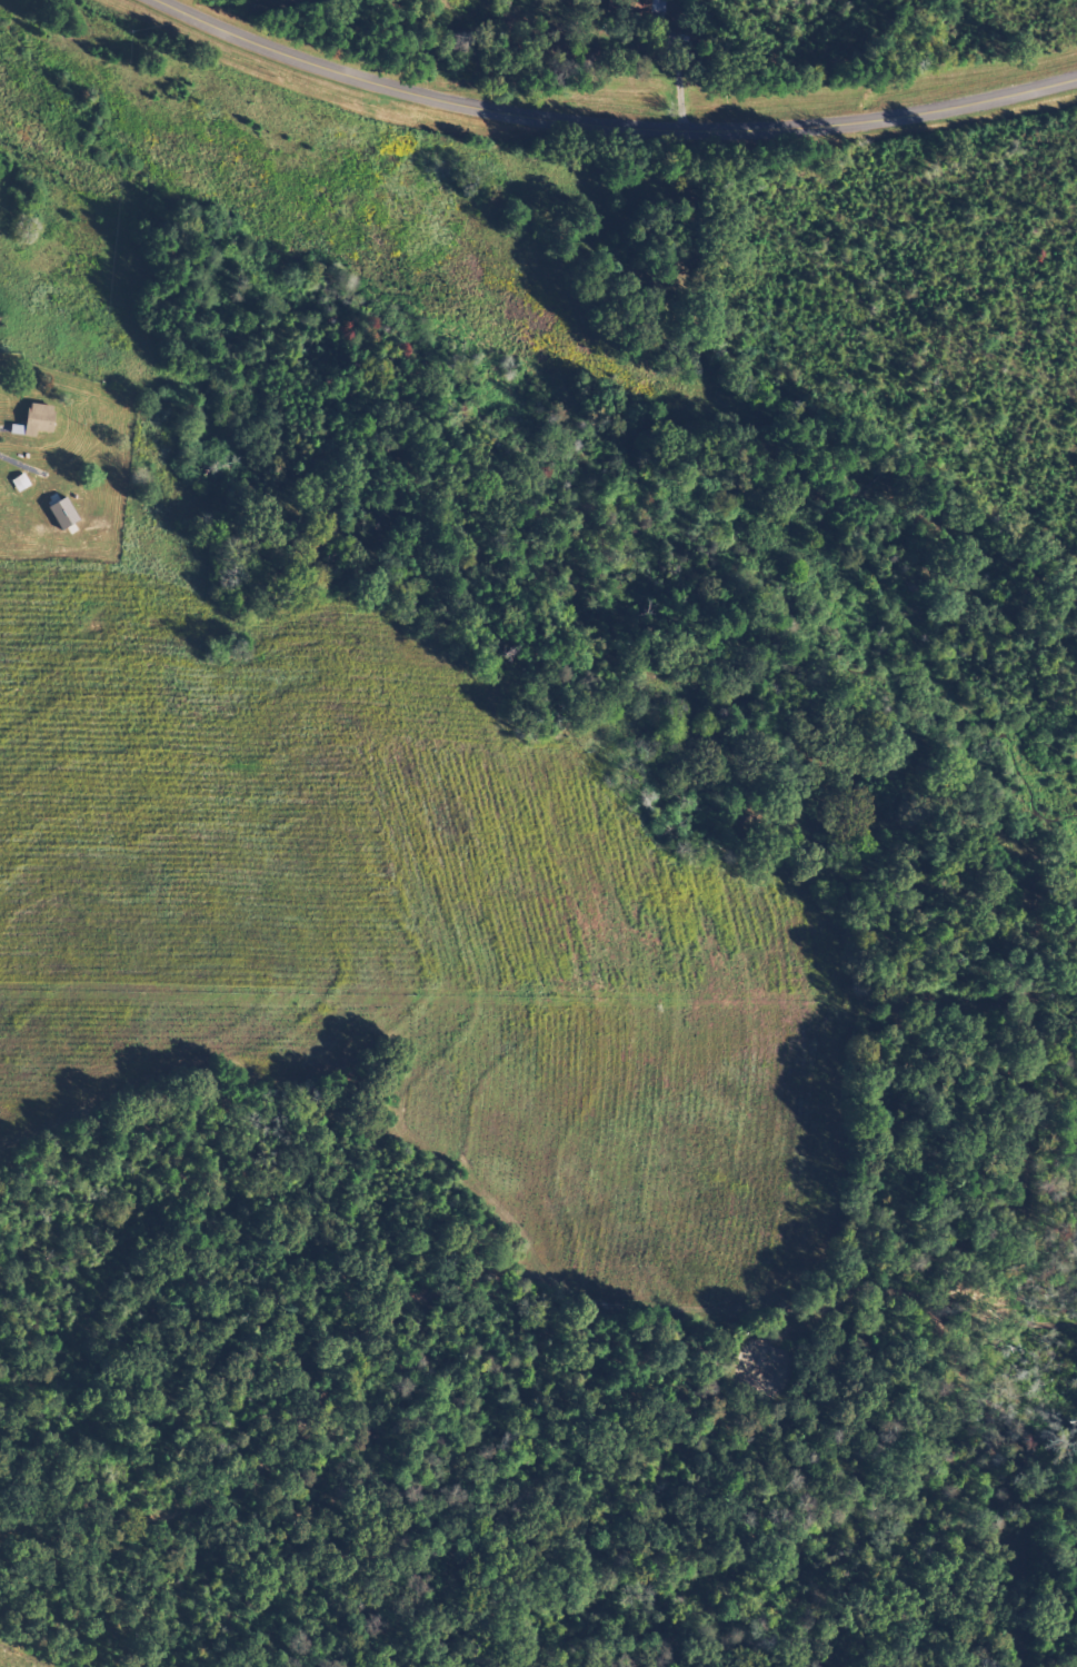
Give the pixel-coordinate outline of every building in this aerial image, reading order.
[(54,407),(28,404),(25,437),(36,438),(36,432),(52,434),(54,407)] [(49,507),(61,532),(79,523),(67,498),(49,507)]
